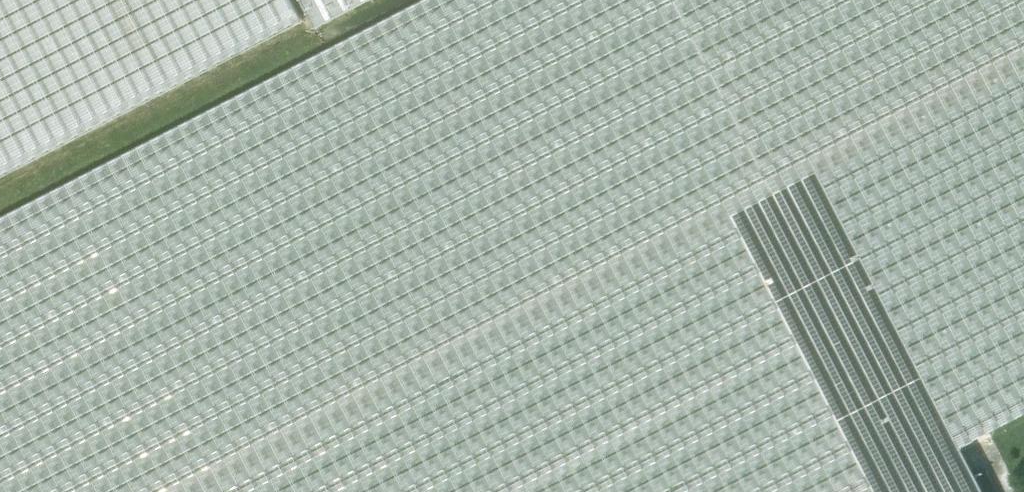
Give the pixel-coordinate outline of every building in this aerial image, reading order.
[(873,491),(983,491),(959,447),(987,433),(996,428),(1023,414),(1023,0),(427,0),(0,220),(0,491),(871,491),(873,491)] [(302,18),(292,0),(0,0),(0,174),(302,18)] [(315,27),(367,0),(301,0),(315,27)]
